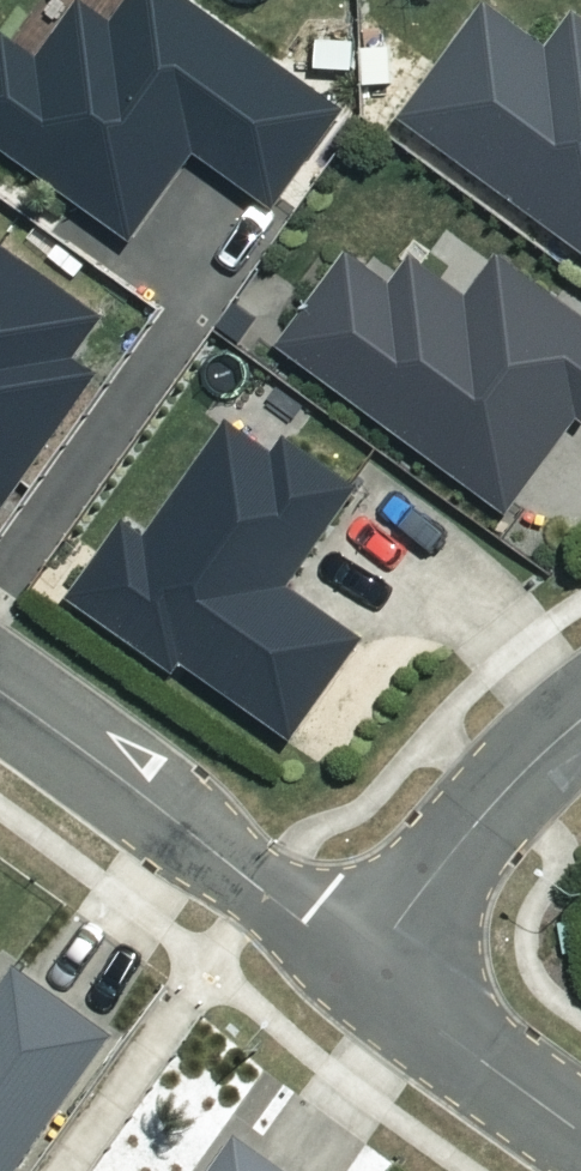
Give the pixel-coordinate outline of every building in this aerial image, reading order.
[(0,26),(0,146),(126,238),(191,149),(266,203),(339,102),(198,0),(118,0),(105,17),(81,0),(70,0),(34,50),(0,26)] [(483,0),(476,0),(394,111),(580,249),(580,16),(570,8),(543,44),(483,0)] [(93,371),(69,354),(100,311),(0,240),(0,501),(93,371)] [(339,246),(271,340),(504,508),(573,413),(580,418),(580,417),(580,317),(492,253),(462,294),(406,254),(387,280),(339,246)] [(268,449),(219,415),(140,528),(117,512),(61,591),(171,667),(178,657),(288,734),(359,632),(286,581),(354,483),(280,432),(268,449)] [(32,978),(0,1022),(0,1170),(39,1170),(128,1048),(32,978)] [(254,1146),(234,1170),(287,1170),(254,1146)]
